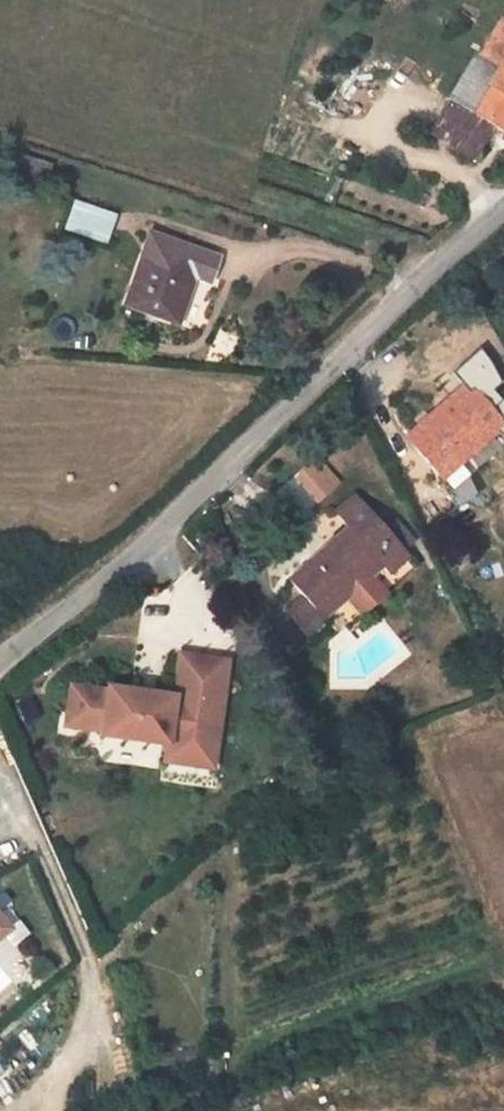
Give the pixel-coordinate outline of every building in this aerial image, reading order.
[(503,129),(503,21),(501,19),(479,55),(476,53),(449,99),(450,99),(430,132),(476,160),(495,127),(502,132),(503,129)] [(45,183),(51,167),(13,154),(8,170),(45,183)] [(77,233),(106,243),(116,214),(87,204),(77,233)] [(211,281),(219,257),(150,233),(125,306),(179,324),(196,276),(211,281)] [(498,424),(463,386),(406,437),(440,477),(498,424)] [(314,461),(299,474),(319,497),(333,484),(314,461)] [(383,534),(351,498),(332,514),(345,528),(308,560),(315,568),(304,578),(297,569),(284,581),(301,599),(319,620),(343,599),(367,578),(379,567),(385,574),(403,558),(399,553),(383,534)] [(399,553),(412,542),(395,523),(383,534),(399,553)] [(308,560),(297,569),(304,578),(315,568),(308,560)] [(382,595),(367,578),(343,599),(357,616),(382,595)] [(319,620),(301,599),(284,614),(301,636),(307,643),(322,624),(319,620)] [(211,728),(220,665),(172,659),(166,701),(100,692),(99,696),(63,691),(58,731),(94,736),(93,740),(159,749),(177,752),(181,724),(211,728)] [(205,773),(211,728),(181,724),(177,752),(159,749),(157,766),(205,773)]
